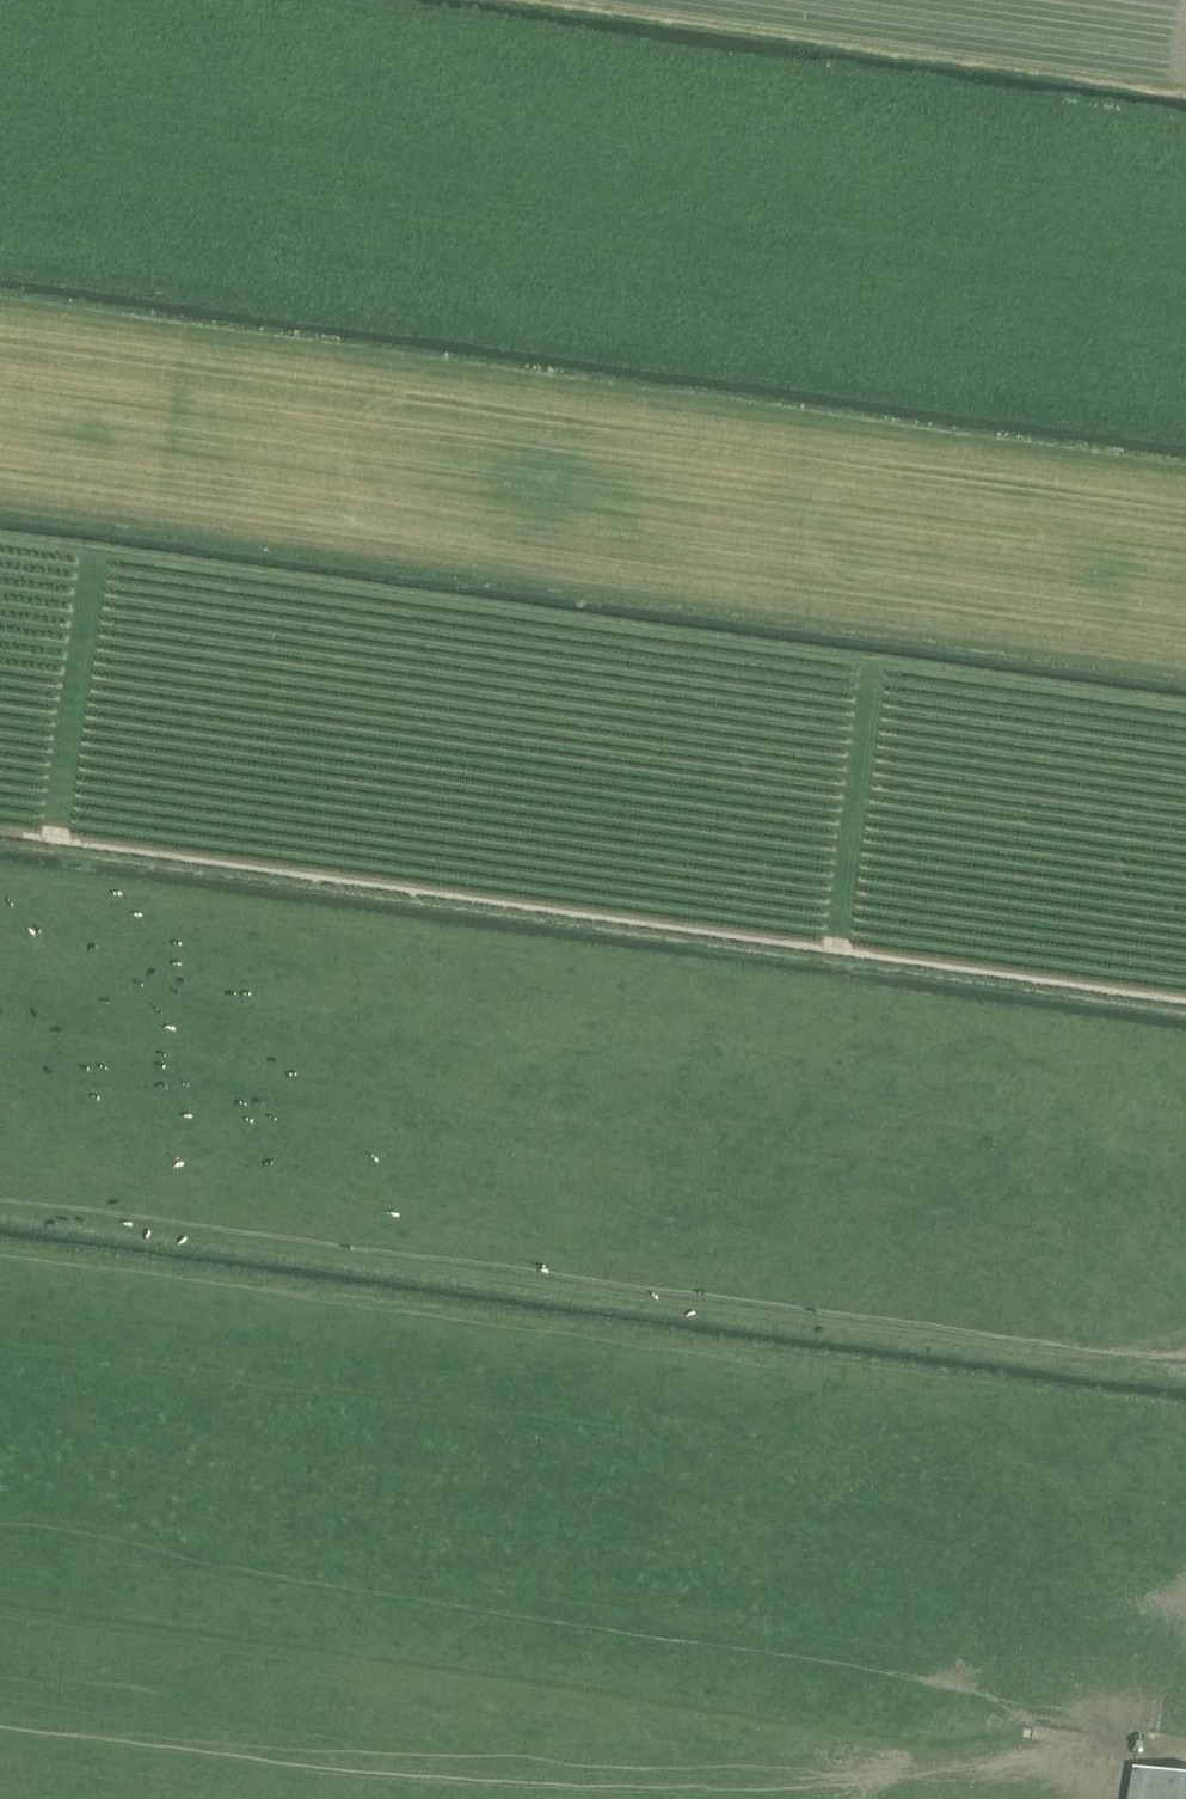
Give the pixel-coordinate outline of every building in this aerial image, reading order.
[(1134,1767),(1129,1798),(1185,1798),(1185,1776),(1134,1767)]
